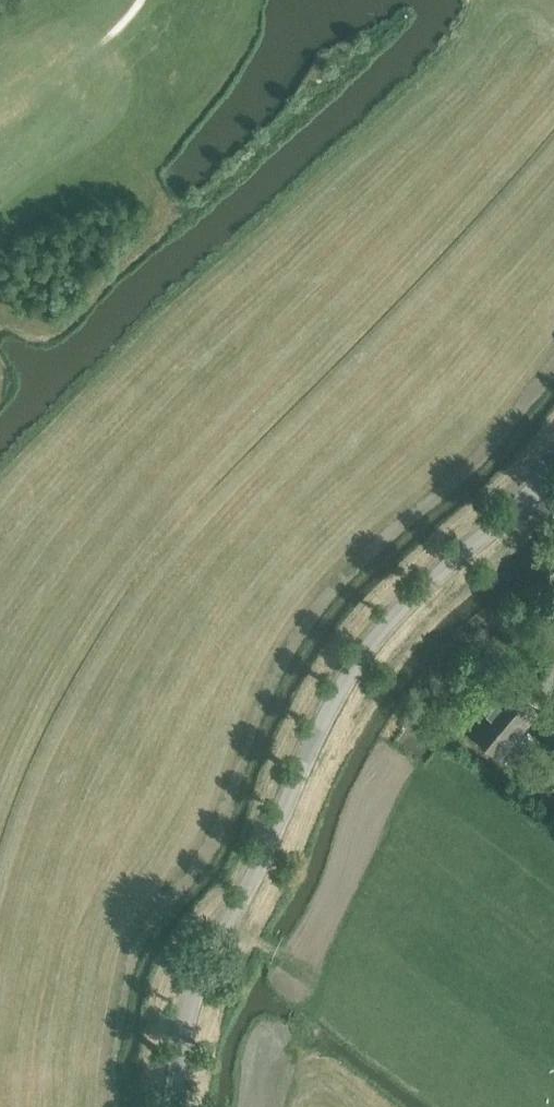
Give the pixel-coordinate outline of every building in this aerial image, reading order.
[(467,729),(499,756),(500,755),(513,766),(533,743),(520,731),(535,713),(504,686),(467,729)]
